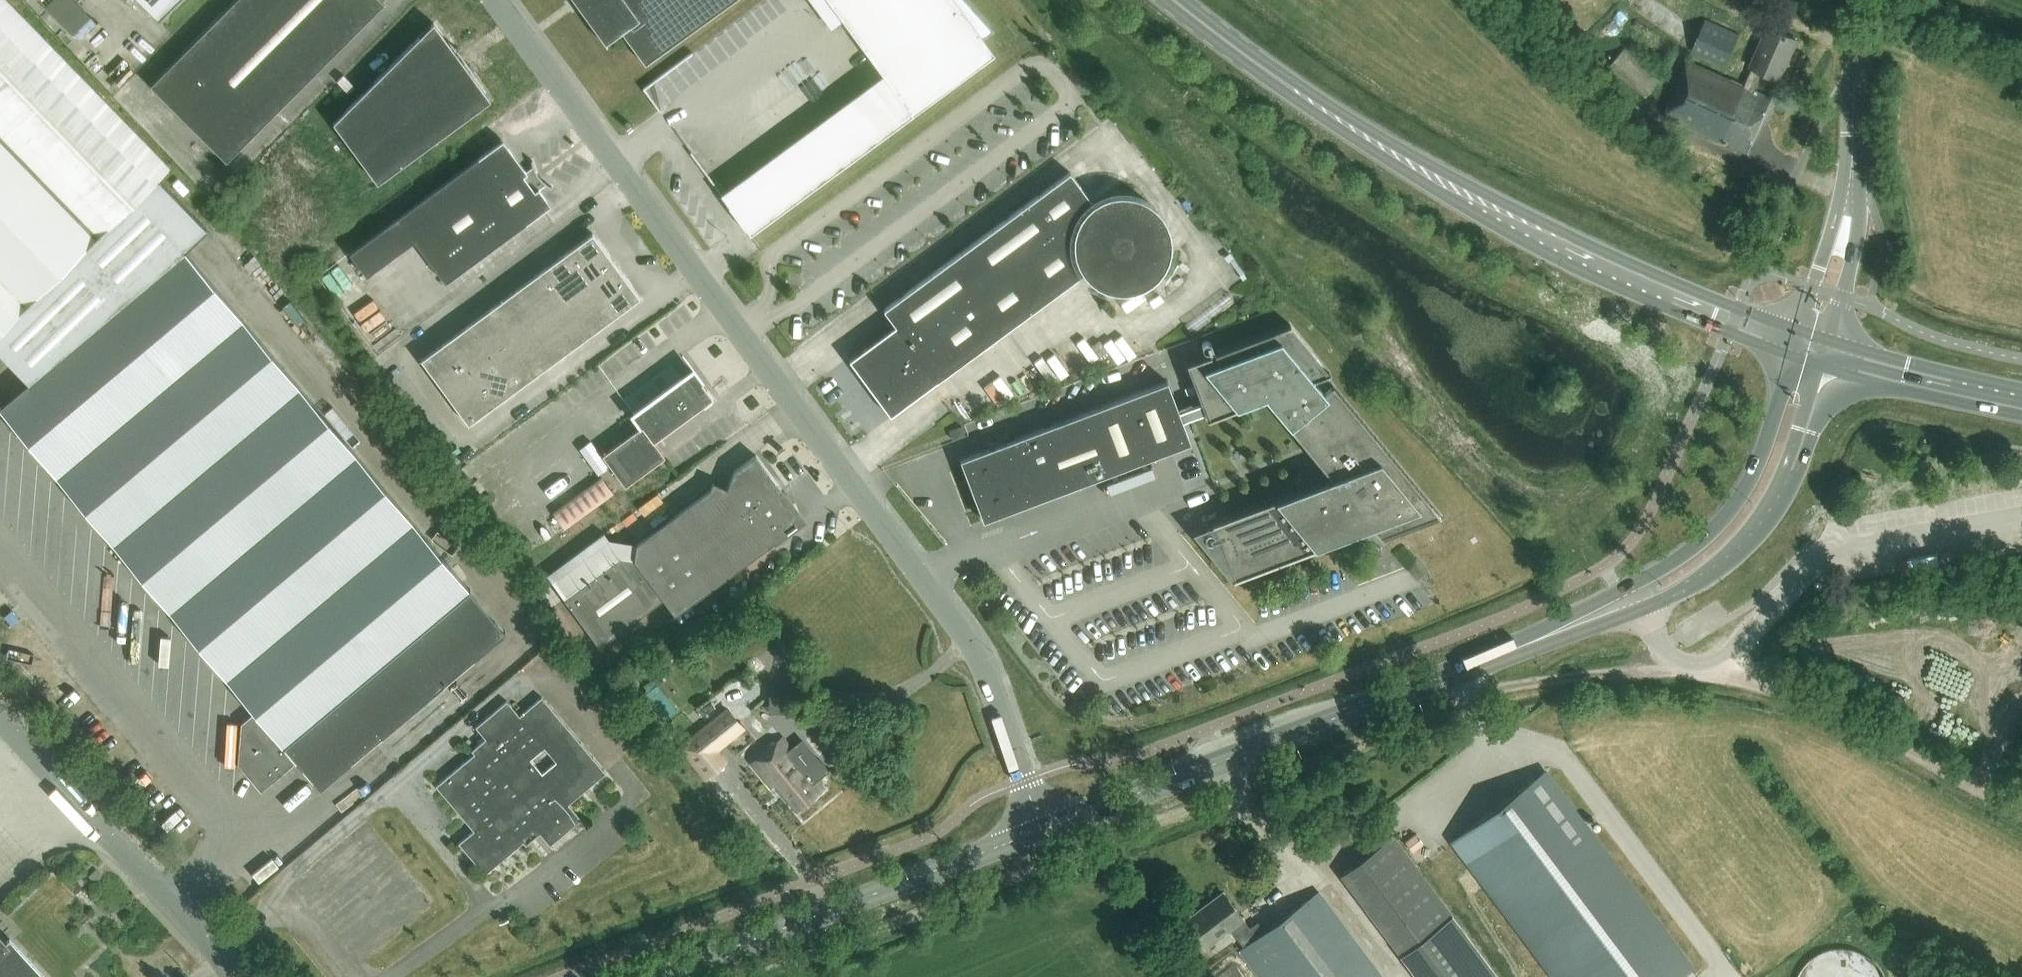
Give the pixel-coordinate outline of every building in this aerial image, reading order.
[(184,252),(207,230),(158,178),(171,166),(9,0),(0,0),(0,353),(28,383),(184,252)] [(95,16),(80,0),(44,0),(77,34),(95,16)] [(178,0),(137,0),(157,21),(178,0)] [(149,86),(225,162),(383,4),(380,0),(235,0),(149,86)] [(606,45),(607,45),(606,43),(621,32),(644,65),(734,0),(573,0),(606,45)] [(831,29),(842,21),(882,75),(720,194),(749,234),(994,54),(983,38),(993,31),(966,0),(810,0),(831,29)] [(1725,65),(1738,34),(1705,20),(1692,51),(1725,65)] [(490,99),(433,22),(332,122),(377,182),(490,99)] [(1779,80),(1796,40),(1767,27),(1750,67),(1752,68),(1744,85),(1688,61),(1663,117),(1747,153),(1771,97),(1754,90),(1762,72),(1779,80)] [(1646,97),(1661,78),(1625,47),(1609,66),(1646,97)] [(1631,116),(1640,106),(1624,91),(1615,101),(1631,116)] [(532,165),(532,161),(530,161),(531,164),(532,167),(525,172),(502,140),(348,253),(365,276),(413,241),(444,283),(550,205),(538,189),(545,185),(547,186),(550,188),(551,187),(547,185),(544,182),(541,179),(538,176),(536,173),(534,169),(532,165)] [(1086,161),(1077,169),(1086,180),(1095,173),(1086,161)] [(1170,251),(1170,242),(1169,232),(1166,223),(1161,215),(1154,208),(1147,202),(1138,198),(1129,195),(1119,195),(1109,196),(1100,200),(1093,204),(1069,172),(883,310),(895,326),(848,360),(889,416),(1082,273),(1088,280),(1105,290),(1114,292),(1124,293),(1133,291),(1142,288),(1150,283),(1157,277),(1163,269),(1167,260),(1170,251)] [(592,233),(419,360),(467,425),(639,298),(592,233)] [(294,761),(318,790),(504,634),(241,319),(184,252),(28,383),(0,406),(0,410),(254,713),(294,761)] [(1212,525),(1232,578),(1232,580),(1371,528),(1381,539),(1382,538),(1438,517),(1440,515),(1332,385),(1324,392),(1311,376),(1325,371),(1285,322),(1182,360),(1203,417),(1262,395),(1285,423),(1331,478),(1211,524),(1212,525)] [(1048,366),(1060,387),(1125,351),(1113,330),(1048,366)] [(602,361),(610,375),(639,357),(631,343),(602,361)] [(976,391),(991,412),(1036,383),(1021,361),(976,391)] [(652,441),(712,397),(692,370),(632,414),(641,426),(601,455),(624,486),(664,457),(652,441)] [(982,521),(1190,443),(1167,381),(959,460),(982,521)] [(952,440),(964,435),(961,427),(949,432),(952,440)] [(636,544),(635,547),(605,542),(550,582),(598,647),(663,600),(674,615),(773,543),(772,541),(801,520),(779,491),(781,490),(756,456),(734,472),(726,489),(712,483),(709,490),(636,544)] [(614,491),(601,474),(553,511),(566,527),(614,491)] [(650,690),(644,695),(664,720),(676,710),(667,698),(672,694),(663,681),(653,679),(646,684),(650,690)] [(525,846),(539,834),(549,845),(580,819),(568,804),(605,773),(541,697),(518,716),(506,701),(475,727),(485,739),(471,751),(473,754),(435,786),(472,831),(457,843),(483,874),(522,842),(525,846)] [(743,730),(738,723),(727,710),(680,747),(705,778),(724,763),(716,753),(743,730)] [(259,789),(294,761),(254,713),(240,724),(237,763),(259,789)] [(796,809),(821,789),(804,767),(800,770),(790,757),(794,755),(781,739),(752,763),(770,786),(775,783),(796,809)] [(1557,976),(1664,976),(1691,957),(1544,762),(1449,834),(1557,976)] [(1404,841),(1412,851),(1422,843),(1414,833),(1404,841)] [(1416,976),(1497,976),(1391,837),(1340,875),(1416,976)] [(1318,893),(1265,932),(1258,923),(1249,929),(1223,893),(1184,922),(1204,948),(1229,929),(1244,948),(1239,952),(1258,976),(1381,976),(1318,893)] [(6,941),(0,935),(0,976),(46,976),(10,937),(6,941)]
